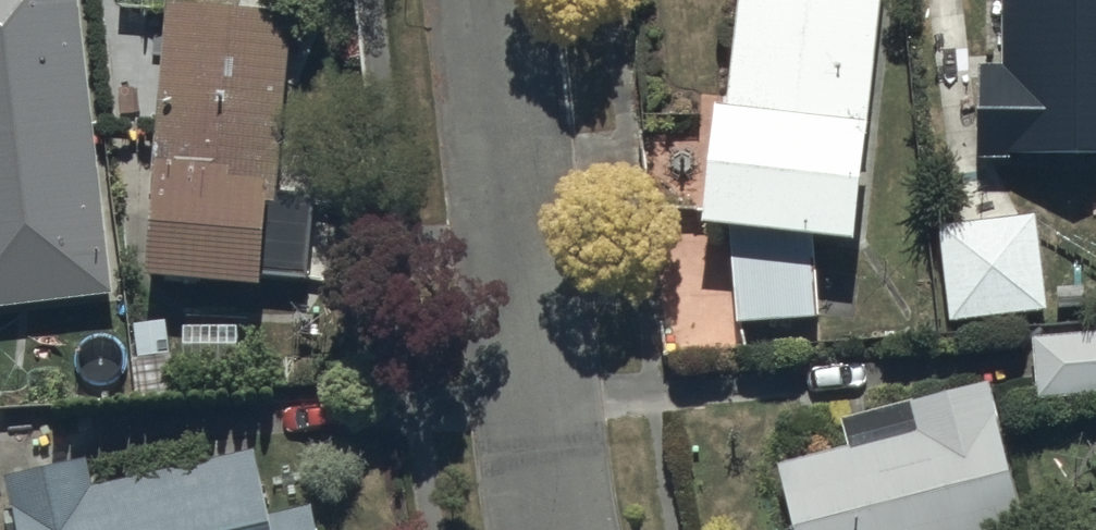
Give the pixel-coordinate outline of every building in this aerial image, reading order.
[(77,0),(0,0),(0,327),(116,312),(77,0)] [(884,0),(739,0),(726,135),(716,134),(704,256),(730,254),(737,340),(821,333),(816,265),(857,269),(884,0)] [(1006,173),(1095,174),(1095,0),(1003,0),(1003,80),(978,80),(978,165),(1006,165),(1006,173)] [(264,307),(265,293),(306,295),(308,284),(315,209),(281,207),(293,24),(169,16),(151,300),(264,307)] [(1038,228),(939,238),(949,334),(1048,324),(1038,228)] [(171,405),(166,331),(136,333),(139,369),(129,370),(132,408),(171,405)] [(236,333),(180,335),(181,374),(237,372),(236,333)] [(1035,336),(1036,411),(1095,411),(1095,335),(1035,336)] [(778,479),(792,529),(1022,529),(985,393),(838,432),(846,461),(778,479)] [(7,491),(16,529),(265,529),(250,463),(91,499),(85,473),(7,491)]
